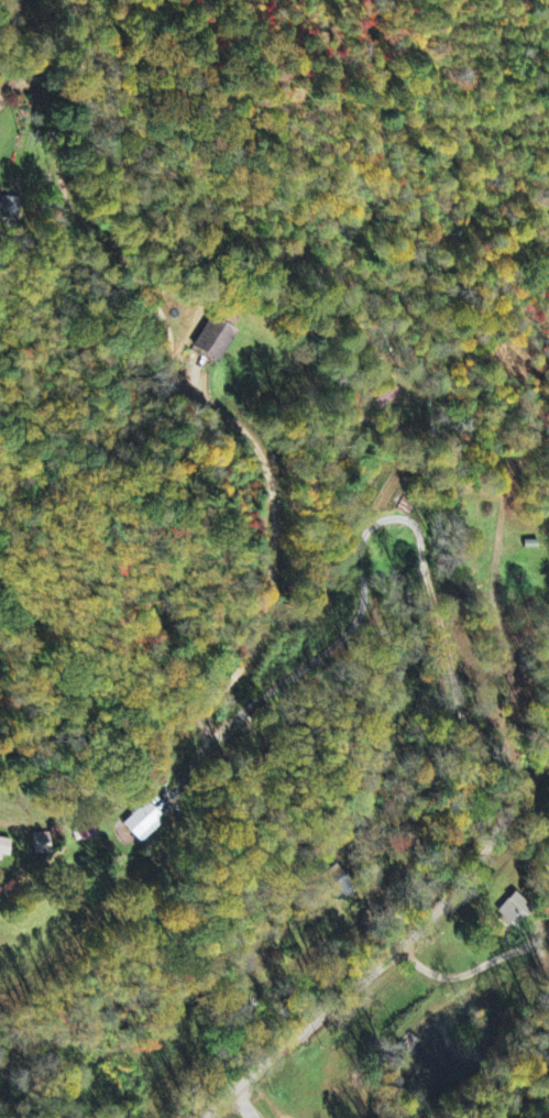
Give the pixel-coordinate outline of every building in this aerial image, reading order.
[(123,828),(141,844),(164,819),(146,803),(123,828)] [(84,841),(98,835),(92,823),(78,829),(84,841)] [(31,856),(55,855),(54,834),(31,834),(31,856)] [(10,840),(0,839),(0,860),(6,861),(10,840)]
